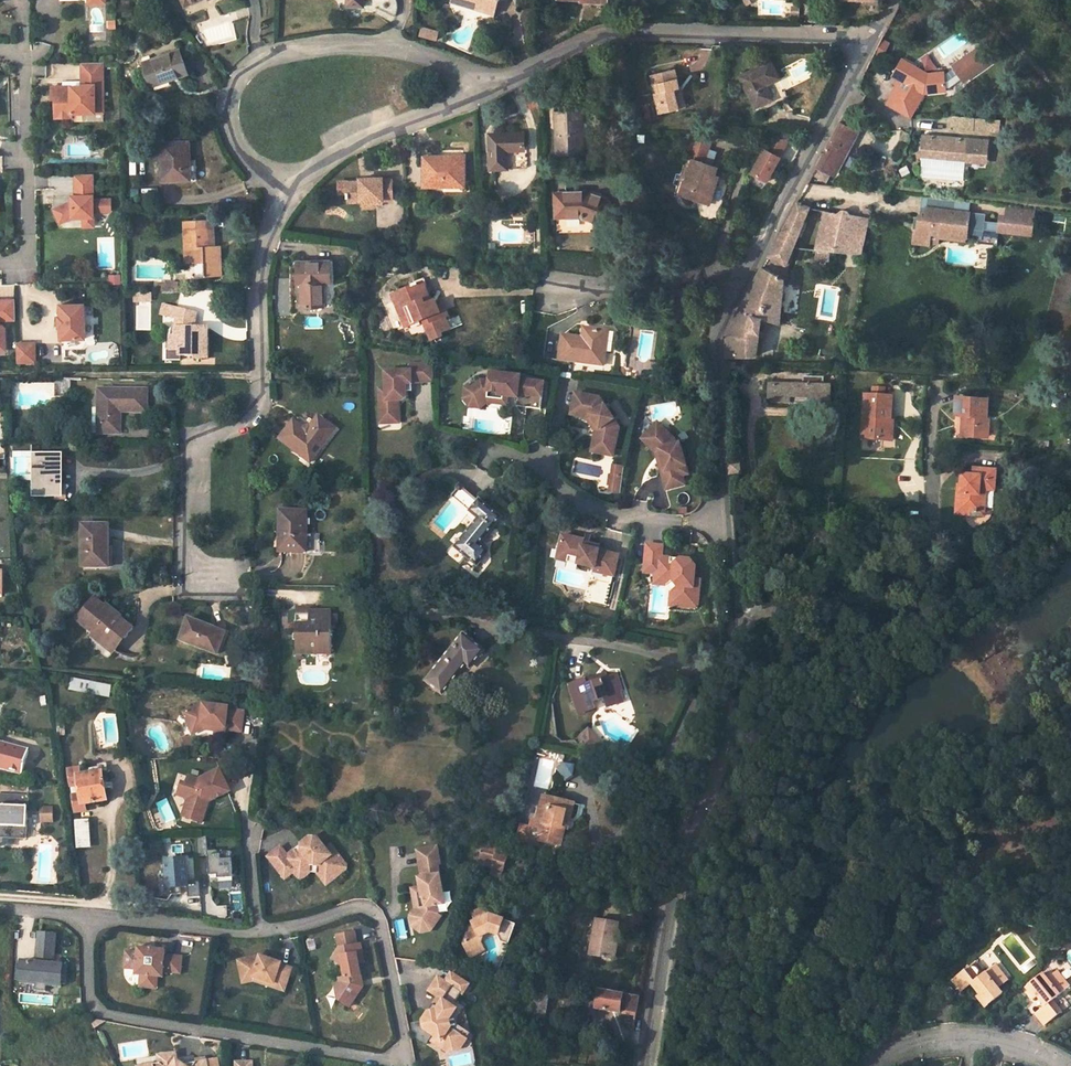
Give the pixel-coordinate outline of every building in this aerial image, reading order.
[(478,2),(476,7),(490,12),(493,0),(471,0),(478,2)] [(499,0),(493,0),(490,12),(496,13),(499,0)] [(981,45),(950,63),(962,83),(993,65),(981,45)] [(189,72),(181,49),(144,62),(152,85),(189,72)] [(910,118),(924,92),(948,86),(944,69),(928,73),(901,58),(891,75),(899,79),(885,104),(910,118)] [(104,62),(82,62),(83,82),(83,86),(64,86),(52,87),(52,99),(56,99),(57,117),(73,117),(73,113),(97,112),(96,102),(105,102),(104,62)] [(779,79),(771,62),(740,77),(755,108),(772,100),(765,85),(779,79)] [(680,88),(675,70),(651,76),(654,85),(656,85),(658,93),(655,94),(658,104),(660,103),(663,113),(679,109),(674,90),(680,88)] [(685,108),(681,88),(680,88),(674,90),(679,109),(685,108)] [(105,112),(105,102),(96,102),(97,112),(105,112)] [(585,153),(584,112),(555,112),(556,153),(585,153)] [(952,130),(1000,131),(1000,118),(952,117),(952,130)] [(830,174),(834,176),(856,132),(839,123),(817,167),(830,174)] [(790,139),(790,128),(777,127),(776,139),(787,139),(790,139)] [(525,149),(524,133),(490,135),(491,170),(509,169),(508,150),(525,149)] [(970,139),(923,136),(922,156),(967,160),(970,139)] [(787,139),(776,139),(770,138),(763,149),(762,149),(750,174),(766,181),(778,157),(777,156),(787,139)] [(706,163),(713,140),(702,139),(690,143),(686,154),(697,158),(696,161),(693,160),(682,195),(710,204),(719,176),(711,174),(714,166),(706,163)] [(191,179),(190,142),(162,143),(164,179),(191,179)] [(466,185),(465,156),(454,156),(453,162),(446,162),(446,159),(425,159),(425,185),(466,185)] [(922,156),(920,176),(966,180),(967,160),(922,156)] [(825,182),(830,174),(817,167),(812,176),(825,182)] [(111,210),(111,198),(94,199),(93,173),(75,174),(76,195),(72,195),(72,204),(63,205),(54,208),(60,222),(73,217),(84,216),(84,219),(94,219),(94,211),(111,210)] [(393,200),(392,180),(384,180),(384,177),(360,178),(360,181),(339,182),(339,193),(349,193),(350,202),(364,201),(364,208),(376,208),(375,204),(383,204),(383,200),(393,200)] [(567,194),(566,180),(552,181),(553,195),(556,195),(557,216),(582,216),(598,221),(601,220),(604,219),(606,218),(608,216),(609,213),(610,210),(609,208),(608,205),(607,203),(604,200),(600,198),(596,196),(591,195),(587,194),(567,194)] [(918,199),(915,240),(966,245),(970,203),(918,199)] [(726,356),(757,356),(763,318),(780,323),(787,265),(810,207),(798,201),(748,293),(726,336),(726,356)] [(996,216),(970,214),(968,237),(996,240),(997,232),(1033,236),(1035,208),(1005,205),(1004,215),(997,214),(996,216)] [(824,210),(815,249),(861,253),(869,218),(851,215),(850,211),(847,209),(845,209),(844,209),(842,210),(839,212),(838,213),(824,210)] [(215,245),(214,219),(185,220),(187,263),(207,262),(207,276),(222,275),(221,249),(215,249),(215,245)] [(332,284),(331,261),(297,262),(298,284),(302,284),(303,306),(326,306),(325,283),(332,284)] [(430,305),(421,285),(402,293),(404,297),(397,300),(402,310),(403,309),(404,311),(402,312),(409,327),(424,320),(427,327),(425,328),(432,341),(443,336),(441,334),(450,330),(446,321),(449,320),(444,306),(438,308),(436,303),(430,305)] [(1,319),(16,318),(15,299),(0,299),(0,319),(1,319)] [(59,317),(60,324),(60,325),(62,325),(62,337),(86,336),(85,303),(61,303),(61,315),(59,315),(59,317)] [(209,337),(209,328),(195,327),(189,327),(189,320),(191,312),(164,304),(162,313),(178,318),(175,324),(176,335),(171,334),(171,347),(165,347),(165,357),(179,357),(179,355),(194,355),(194,352),(204,353),(205,337),(209,337)] [(559,360),(604,366),(606,352),(601,351),(603,331),(587,329),(585,339),(582,338),(562,336),(559,360)] [(609,332),(603,331),(601,351),(606,352),(609,332)] [(35,342),(17,342),(17,361),(36,361),(35,342)] [(433,382),(433,364),(410,365),(410,371),(385,372),(385,389),(386,401),(379,402),(380,417),(399,417),(398,402),(402,401),(406,397),(406,392),(402,389),(405,385),(412,385),(412,383),(433,382)] [(528,385),(518,383),(519,377),(489,373),(488,382),(479,381),(470,389),(467,391),(466,398),(470,403),(477,404),(484,399),(489,399),(490,393),(496,394),(496,396),(506,397),(516,399),(517,395),(517,392),(527,393),(526,396),(525,408),(539,410),(543,383),(528,382),(528,385)] [(57,396),(86,396),(85,388),(83,378),(57,378),(57,396)] [(832,385),(769,384),(768,402),(831,404),(832,385)] [(467,391),(470,389),(467,385),(463,389),(461,399),(468,408),(478,409),(485,403),(505,406),(506,397),(496,396),(496,394),(490,393),(489,399),(484,399),(477,404),(470,403),(466,398),(467,391)] [(148,411),(148,390),(100,389),(99,433),(121,433),(121,411),(148,411)] [(617,427),(598,399),(574,393),(569,415),(585,418),(588,416),(598,429),(595,446),(613,449),(617,427)] [(989,396),(957,394),(955,413),(963,414),(967,414),(966,433),(988,435),(990,414),(987,414),(989,396)] [(889,419),(891,396),(864,395),(861,439),(888,440),(889,419)] [(336,429),(319,416),(308,432),(294,421),(280,440),(305,459),(317,444),(322,448),(336,429)] [(595,446),(598,429),(588,416),(585,418),(594,430),(590,452),(611,456),(613,449),(595,446)] [(648,436),(658,426),(656,423),(640,439),(654,453),(659,473),(663,472),(657,449),(648,440),(648,436)] [(673,440),(658,426),(648,436),(648,440),(657,449),(663,472),(659,473),(664,490),(682,485),(680,476),(686,475),(677,444),(674,445),(673,440)] [(310,463),(322,448),(317,444),(305,459),(310,463)] [(62,495),(62,454),(35,454),(34,495),(62,495)] [(730,475),(742,474),(742,463),(729,464),(730,475)] [(619,493),(623,467),(612,465),(609,491),(619,493)] [(996,492),(998,471),(975,469),(974,476),(964,476),(963,485),(962,492),(959,492),(957,514),(970,515),(971,512),(985,513),(987,491),(996,492)] [(500,517),(479,500),(470,512),(478,519),(455,547),(477,564),(487,552),(478,544),(500,517)] [(306,551),(307,512),(280,511),(280,532),(282,532),(282,551),(306,551)] [(109,566),(110,525),(83,524),(82,566),(109,566)] [(592,571),(612,576),(617,555),(597,550),(598,546),(581,542),(582,540),(565,536),(558,540),(556,550),(567,553),(566,556),(577,558),(576,564),(593,568),(592,571)] [(661,546),(645,544),(642,572),(653,573),(652,578),(670,580),(675,586),(673,606),(693,607),(697,605),(698,590),(695,587),(692,587),(693,579),(694,565),(689,559),(678,558),(672,563),(660,562),(660,557),(661,546)] [(554,559),(576,564),(577,558),(566,556),(567,553),(556,550),(554,559)] [(670,580),(652,578),(652,584),(664,585),(669,591),(668,605),(673,606),(675,586),(670,580)] [(106,606),(95,597),(78,619),(94,632),(95,630),(112,643),(120,634),(125,638),(133,628),(121,618),(122,616),(108,604),(106,606)] [(333,646),(332,611),(318,610),(318,613),(296,613),(297,653),(340,652),(340,646),(333,646)] [(206,624),(189,618),(181,639),(218,653),(225,633),(205,626),(206,624)] [(91,635),(114,653),(118,648),(112,643),(95,630),(94,632),(91,635)] [(118,648),(125,638),(120,634),(112,643),(118,648)] [(483,651),(463,636),(426,681),(442,694),(466,664),(470,667),(483,651)] [(623,700),(620,690),(623,689),(617,674),(606,678),(603,675),(600,680),(587,684),(585,679),(568,685),(578,713),(605,704),(606,706),(623,700)] [(112,687),(72,680),(71,688),(110,696),(112,687)] [(242,731),(244,710),(229,708),(229,706),(204,703),(184,711),(190,726),(201,722),(201,724),(214,725),(213,729),(226,731),(226,729),(242,731)] [(204,728),(213,729),(214,725),(201,724),(201,722),(190,726),(193,733),(204,728)] [(582,741),(590,735),(593,738),(595,736),(588,728),(575,740),(579,745),(582,741)] [(604,746),(595,736),(593,738),(590,735),(582,741),(592,752),(597,752),(604,746)] [(0,742),(0,766),(23,772),(30,749),(0,742)] [(98,766),(80,769),(81,775),(103,771),(103,772),(108,771),(109,771),(107,763),(106,762),(98,764),(97,765),(98,766)] [(561,765),(560,777),(572,779),(573,766),(561,765)] [(86,803),(108,799),(103,772),(103,771),(81,775),(80,769),(80,768),(68,770),(71,787),(72,787),(76,812),(88,810),(86,803)] [(232,790),(220,769),(201,779),(201,780),(190,776),(188,783),(183,782),(179,794),(186,797),(188,801),(185,810),(194,813),(193,819),(203,822),(208,805),(206,804),(207,799),(210,800),(212,801),(232,790)] [(29,796),(0,795),(0,836),(26,837),(29,796)] [(568,802),(544,796),(537,822),(542,823),(538,841),(561,846),(565,828),(562,827),(568,802)] [(51,797),(35,797),(35,807),(41,808),(41,813),(51,814),(51,797)] [(565,828),(568,829),(574,803),(568,802),(562,827),(565,828)] [(194,813),(185,810),(183,815),(193,819),(194,813)] [(90,845),(89,820),(77,821),(79,846),(90,845)] [(220,878),(234,877),(232,851),(221,851),(221,854),(218,854),(218,850),(208,850),(207,836),(198,836),(199,856),(210,855),(211,875),(220,874),(220,878)] [(282,846),(269,856),(287,878),(295,872),(298,876),(313,865),(320,866),(332,882),(348,869),(349,865),(339,854),(335,853),(333,855),(328,849),(320,838),(312,837),(303,844),(302,852),(293,859),(289,855),(282,846)] [(302,852),(303,844),(289,855),(293,859),(302,852)] [(339,854),(333,845),(328,849),(333,855),(335,853),(339,854)] [(445,903),(438,863),(441,863),(438,845),(418,849),(421,866),(424,866),(425,876),(419,877),(422,897),(425,896),(426,905),(420,907),(421,909),(415,916),(417,923),(422,927),(429,925),(438,912),(437,904),(445,903)] [(498,852),(494,868),(505,871),(510,851),(499,848),(498,852)] [(188,885),(187,859),(166,860),(168,886),(169,886),(174,886),(174,892),(174,893),(181,893),(180,885),(188,885)] [(313,865),(298,876),(302,880),(312,872),(319,873),(328,885),(332,882),(320,866),(313,865)] [(492,874),(503,877),(505,871),(494,868),(492,874)] [(497,974),(513,927),(488,918),(483,910),(471,917),(474,923),(478,932),(474,933),(468,935),(465,946),(471,959),(474,957),(481,972),(497,974)] [(612,959),(617,923),(594,920),(588,955),(612,959)] [(56,934),(40,932),(38,962),(23,960),(21,980),(36,981),(36,984),(35,990),(46,991),(47,985),(47,982),(62,984),(64,964),(53,963),(56,934)] [(359,945),(356,932),(339,935),(341,948),(335,959),(345,965),(348,978),(342,979),(345,992),(341,999),(354,1007),(363,991),(362,986),(365,980),(361,963),(366,962),(363,944),(359,945)] [(166,955),(166,951),(138,948),(138,953),(126,952),(125,970),(137,971),(136,976),(141,977),(141,985),(159,986),(159,978),(164,978),(165,973),(182,975),(184,957),(166,955)] [(263,956),(240,960),(244,977),(255,974),(255,977),(265,980),(264,983),(286,991),(294,968),(283,964),(284,963),(263,956)] [(978,974),(971,967),(953,981),(963,992),(972,985),(980,995),(990,1006),(1004,996),(999,990),(1010,982),(997,965),(981,978),(976,982),(973,978),(978,974)] [(1060,972),(1049,981),(1045,975),(1031,986),(1040,998),(1047,1008),(1038,1015),(1047,1027),(1065,1013),(1059,1006),(1055,1009),(1051,1005),(1056,1001),(1070,990),(1070,986),(1060,972)] [(256,981),(264,983),(265,980),(255,977),(255,974),(244,977),(245,983),(256,981)] [(449,1020),(459,1005),(455,1003),(461,993),(438,978),(429,992),(438,998),(442,1001),(436,1011),(428,1013),(422,1022),(423,1029),(435,1037),(441,1041),(440,1044),(440,1048),(447,1052),(460,1050),(467,1039),(451,1028),(449,1020)] [(1031,986),(1028,988),(1037,1000),(1040,998),(1031,986)] [(587,1006),(596,1008),(599,990),(590,989),(587,1006)] [(599,990),(596,1008),(621,1012),(621,1010),(636,1013),(639,996),(599,990)] [(534,1020),(545,1022),(549,995),(538,994),(534,1020)] [(980,995),(978,997),(987,1008),(990,1006),(980,995)] [(436,1011),(442,1001),(438,998),(428,1013),(436,1011)] [(471,1034),(458,1026),(457,1019),(464,1008),(459,1005),(449,1020),(451,1028),(467,1039),(471,1034)] [(441,1041),(435,1037),(431,1042),(440,1048),(440,1044),(441,1041)] [(182,1062),(181,1055),(167,1056),(167,1064),(149,1065),(187,1065),(182,1062)]
